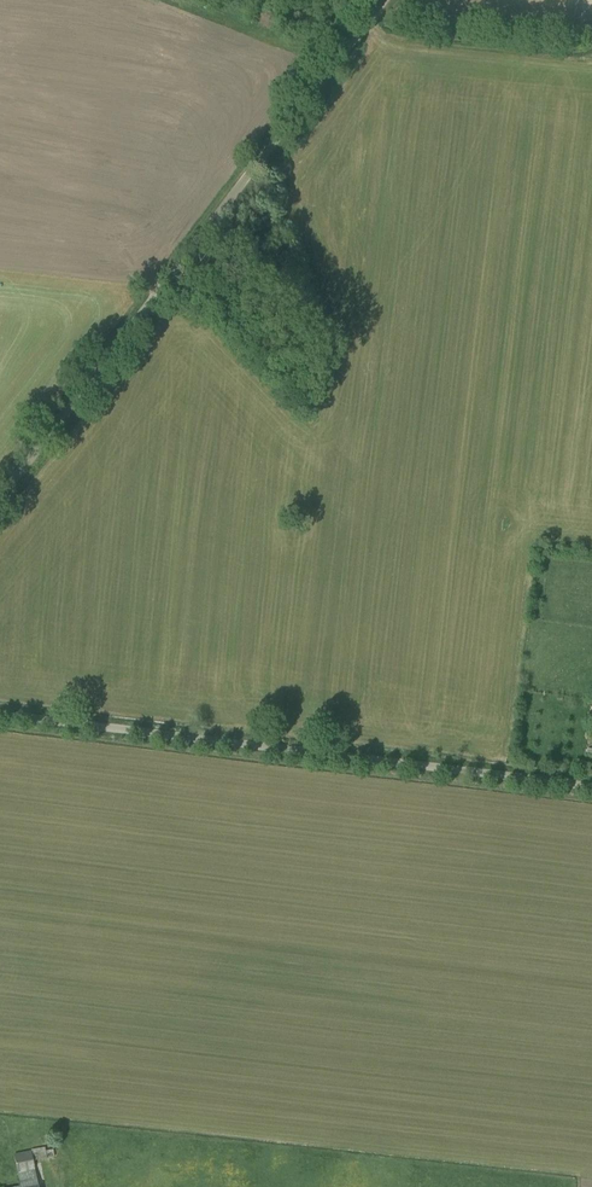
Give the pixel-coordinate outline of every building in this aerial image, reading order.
[(44,1147),(30,1150),(30,1151),(14,1155),(18,1173),(21,1186),(37,1186),(34,1170),(33,1162),(54,1157),(52,1150),(45,1151),(44,1147)]
